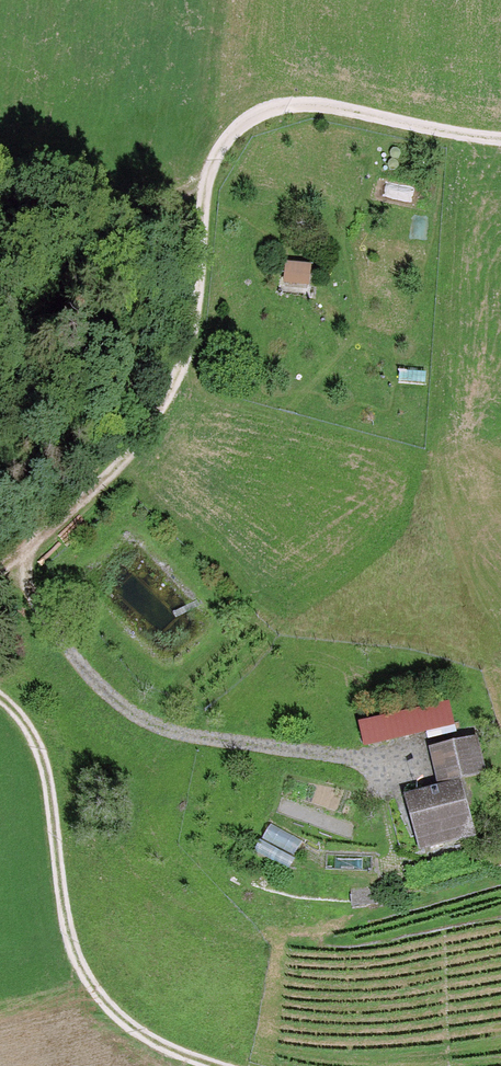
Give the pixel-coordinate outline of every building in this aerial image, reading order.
[(311,268),(286,266),(285,286),(310,288),(311,268)] [(452,701),(359,721),(365,748),(431,734),(458,728),(452,701)] [(458,728),(431,734),(443,789),(407,797),(420,852),(476,839),(460,774),(480,769),(470,725),(458,728)]
